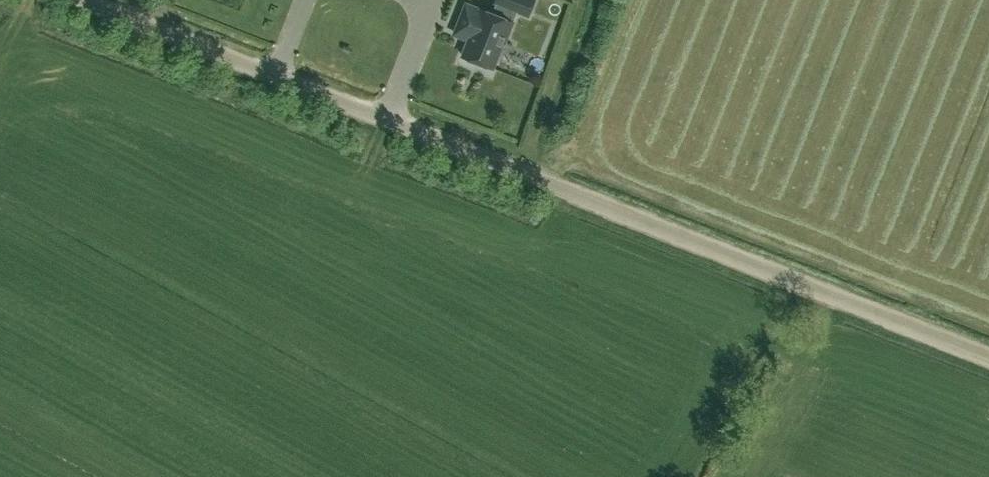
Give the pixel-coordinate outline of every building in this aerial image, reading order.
[(497,2),(492,14),(464,3),(452,34),(468,40),(462,56),(468,58),(470,62),(482,67),(486,65),(492,68),(503,42),(504,43),(517,10),(497,2)]
